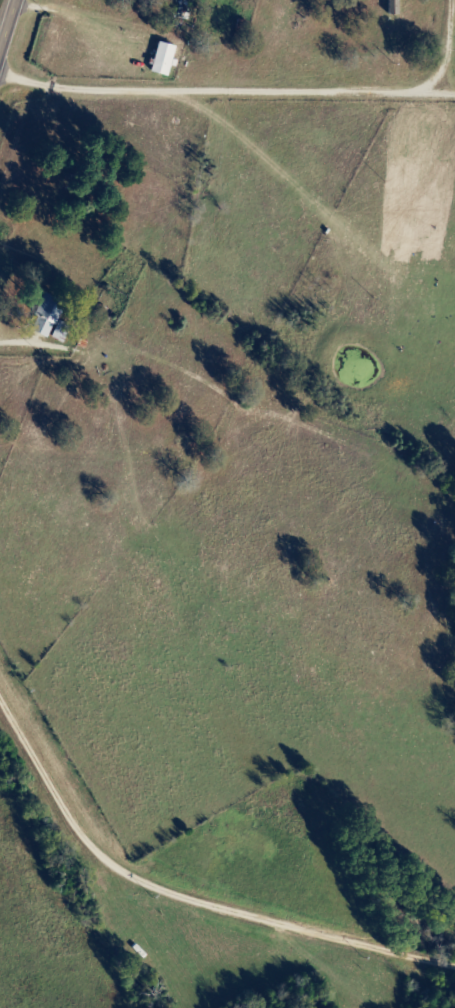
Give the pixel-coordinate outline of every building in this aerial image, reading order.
[(154,74),(171,77),(176,46),(159,43),(154,74)] [(67,303),(47,295),(31,332),(51,340),(67,303)] [(53,339),(66,344),(72,326),(59,322),(53,339)]
